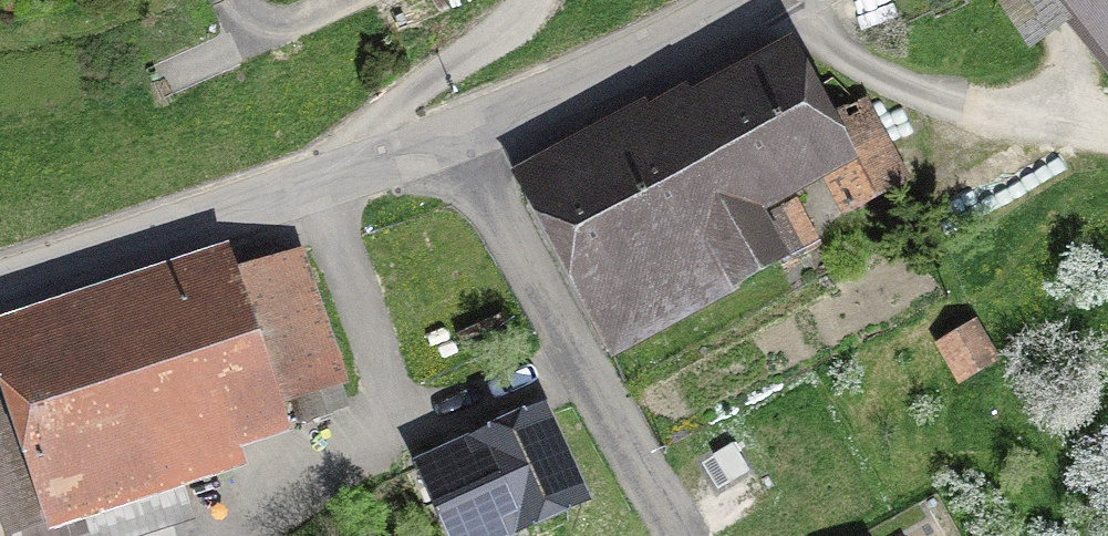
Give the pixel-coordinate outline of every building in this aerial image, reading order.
[(1107,56),(1107,0),(1063,0),(1107,56)] [(754,223),(748,211),(822,172),(846,159),(825,122),(789,56),(521,200),(603,355),(775,264),(778,270),(814,251),(789,204),(754,223)] [(857,104),(825,122),(846,159),(822,172),(844,214),(899,185),(857,104)] [(0,355),(0,368),(52,526),(252,460),(239,420),(337,388),(295,259),(0,355)] [(958,378),(987,361),(970,332),(940,349),(958,378)] [(535,420),(420,471),(449,535),(506,535),(574,505),(535,420)]
